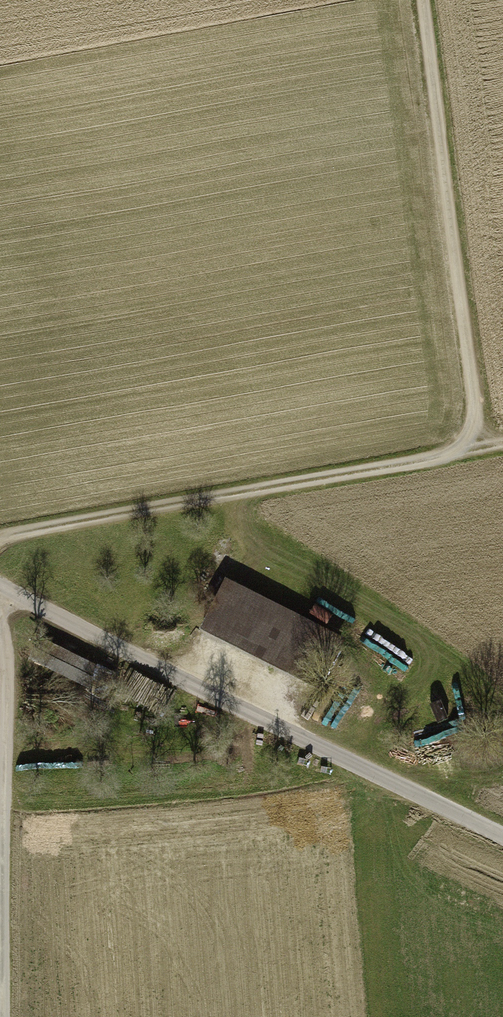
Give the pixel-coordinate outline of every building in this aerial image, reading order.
[(232,587),(210,632),(329,692),(351,647),(232,587)] [(61,646),(49,669),(90,690),(102,667),(61,646)]
